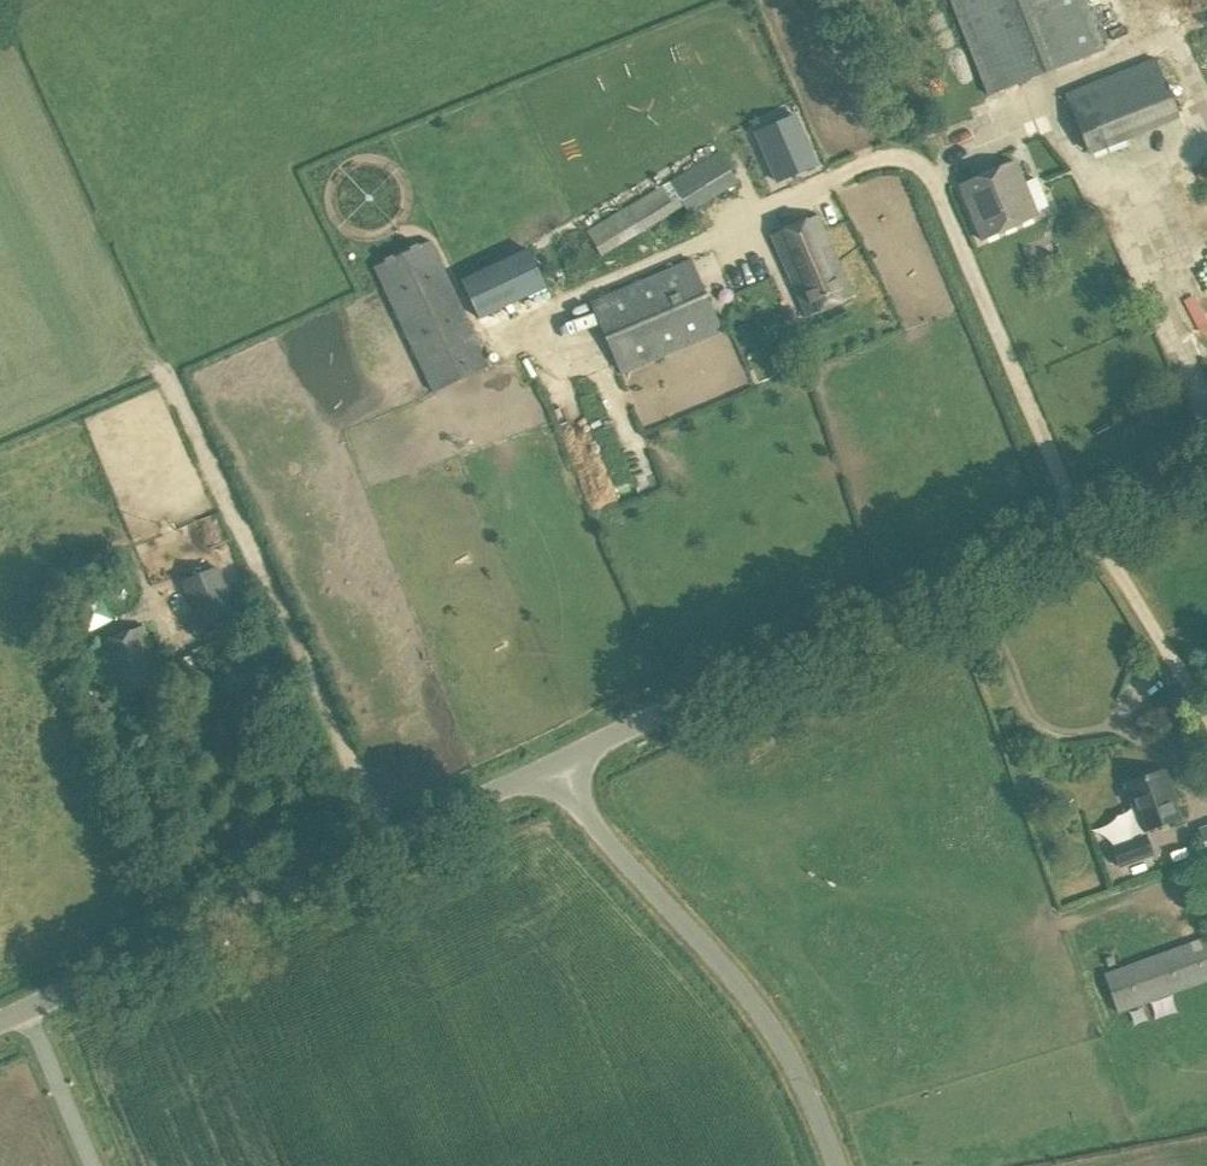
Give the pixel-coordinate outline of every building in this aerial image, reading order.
[(987,98),(1105,50),(1084,0),(949,0),(987,98)] [(1154,58),(1064,94),(1089,155),(1179,120),(1154,58)] [(795,117),(755,135),(777,185),(817,168),(795,117)] [(683,207),(688,214),(738,183),(718,151),(587,232),(602,257),(683,207)] [(1037,217),(1014,163),(960,186),(982,239),(1037,217)] [(817,215),(771,235),(807,317),(853,297),(817,215)] [(384,263),(373,268),(432,394),(491,366),(430,241),(418,246),(417,244),(410,248),(411,250),(394,259),(393,256),(383,261),(384,263)] [(590,303),(622,376),(722,332),(691,260),(590,303)] [(559,379),(538,386),(544,405),(565,398),(559,379)] [(217,569),(182,583),(201,629),(236,615),(217,569)] [(165,680),(143,626),(96,644),(117,699),(165,680)] [(1162,771),(1126,784),(1143,831),(1178,819),(1162,771)] [(1144,836),(1112,848),(1118,866),(1151,855),(1144,836)] [(1194,900),(1205,927),(1206,926),(1206,894),(1194,900)] [(1104,974),(1117,1014),(1206,982),(1206,936),(1104,974)] [(1104,958),(1107,967),(1114,964),(1111,955),(1104,958)]
